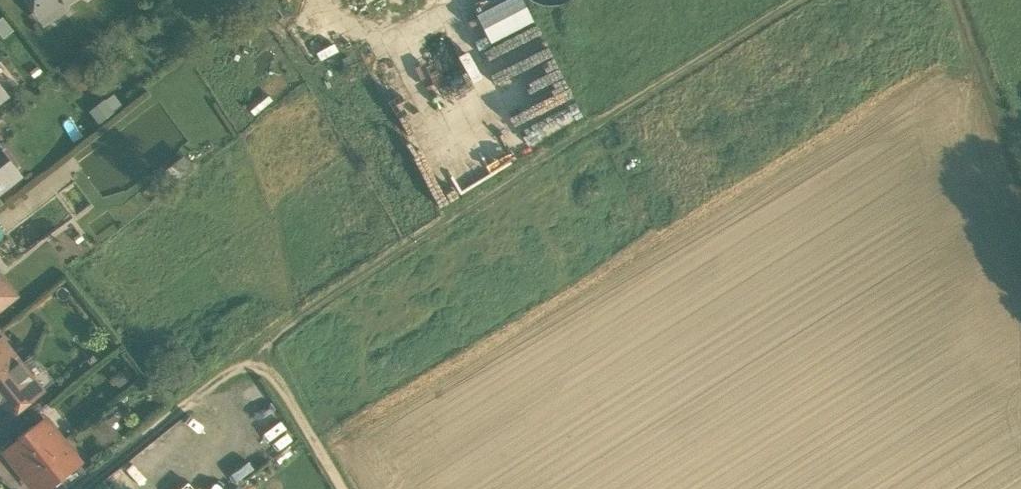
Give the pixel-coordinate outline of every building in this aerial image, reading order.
[(42,20),(73,0),(29,0),(42,20)] [(14,179),(0,161),(0,190),(14,179)] [(16,296),(0,276),(0,309),(16,296)] [(1,424),(15,413),(42,392),(28,375),(22,380),(7,360),(13,355),(1,341),(1,340),(0,341),(0,422),(1,423),(1,424)] [(22,380),(28,375),(13,355),(7,360),(22,380)] [(38,411),(23,423),(17,428),(24,437),(45,421),(38,411)] [(17,428),(23,423),(15,413),(1,424),(1,423),(0,423),(0,438),(1,440),(17,428)] [(35,488),(46,488),(58,479),(78,463),(79,462),(46,420),(45,421),(24,437),(5,452),(35,488)] [(58,479),(66,488),(86,472),(78,463),(58,479)] [(104,481),(94,488),(110,488),(104,481)]
